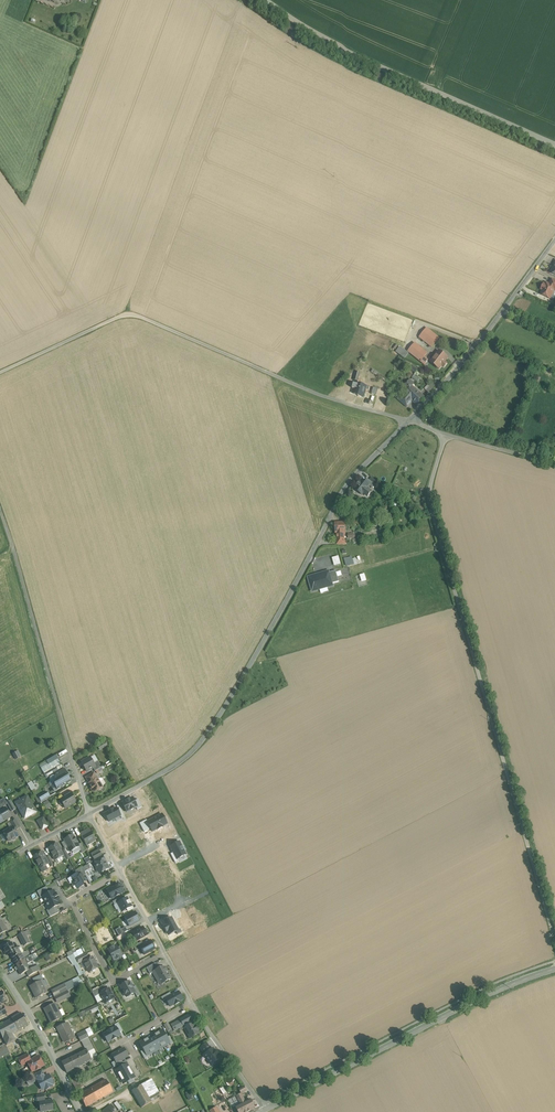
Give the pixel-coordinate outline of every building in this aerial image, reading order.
[(546,283),(545,285),(544,284),(541,290),(543,291),(541,295),(550,299),(554,290),(554,291),(554,285),(551,283),(551,285),(546,283)] [(440,338),(427,328),(419,337),(432,348),(440,338)] [(428,353),(415,343),(408,351),(425,365),(428,360),(424,357),(428,353)] [(398,346),(395,352),(405,358),(408,352),(398,346)] [(459,352),(451,346),(447,350),(455,357),(459,352)] [(448,358),(440,351),(431,362),(430,362),(439,369),(442,366),(444,367),(447,363),(445,362),(448,358)] [(414,383),(410,380),(404,387),(407,390),(404,393),(411,400),(418,405),(424,397),(412,386),(414,383)] [(367,386),(357,384),(354,393),(359,395),(358,396),(364,397),(366,389),(366,390),(367,386)] [(411,400),(404,393),(399,400),(407,407),(410,404),(409,403),(411,400)] [(375,484),(367,478),(365,481),(370,485),(373,488),(375,484)] [(365,481),(363,480),(360,483),(360,482),(357,485),(358,486),(355,489),(362,495),(370,485),(365,481)] [(345,523),(336,524),(336,531),(335,531),(335,532),(337,532),(337,541),(344,540),(344,537),(342,537),(341,530),(345,530),(345,523)] [(360,556),(353,558),(355,565),(362,563),(360,556)] [(344,563),(327,568),(328,572),(345,568),(344,563)] [(328,572),(309,578),(313,592),(332,586),(328,572)] [(44,774),(62,765),(58,756),(40,765),(44,774)] [(90,758),(81,764),(86,772),(93,769),(95,767),(94,765),(90,758)] [(95,767),(93,769),(95,772),(101,768),(98,762),(94,765),(95,767)] [(64,770),(56,775),(56,777),(53,777),(50,778),(50,785),(50,786),(55,783),(56,783),(57,784),(55,786),(57,790),(71,783),(67,777),(68,776),(64,770)] [(93,774),(86,779),(89,784),(97,779),(93,774)] [(89,784),(91,789),(91,790),(92,793),(94,793),(102,788),(97,779),(89,784)] [(47,793),(38,798),(42,803),(50,798),(48,795),(47,793)] [(65,798),(60,801),(61,802),(60,803),(60,804),(61,807),(63,807),(64,806),(65,809),(76,803),(71,795),(65,798)] [(27,798),(16,804),(25,819),(31,816),(29,813),(30,813),(32,811),(32,812),(33,811),(34,810),(27,798)] [(16,810),(11,801),(7,804),(12,812),(16,810)] [(49,809),(53,807),(49,801),(45,803),(49,809)] [(0,812),(0,824),(11,818),(5,808),(0,812)] [(43,819),(37,822),(42,831),(48,827),(43,819)] [(20,828),(15,820),(10,823),(13,828),(15,831),(20,828)] [(15,831),(13,828),(3,833),(9,842),(12,841),(13,841),(15,840),(15,838),(18,837),(15,831)] [(89,829),(80,835),(87,847),(96,842),(89,829)] [(74,839),(72,836),(64,841),(65,842),(68,847),(67,848),(68,848),(70,853),(79,848),(78,846),(76,843),(77,843),(74,839)] [(62,852),(57,845),(53,847),(52,846),(50,847),(50,849),(49,849),(55,861),(64,856),(62,852)] [(70,859),(65,850),(62,852),(64,856),(66,861),(70,859)] [(99,850),(91,855),(95,861),(102,857),(99,850)] [(46,859),(42,853),(38,855),(37,855),(35,856),(35,857),(34,858),(40,869),(43,873),(48,870),(45,866),(49,865),(49,864),(46,859)] [(54,866),(49,857),(46,859),(49,864),(49,865),(50,868),(54,866)] [(95,861),(94,861),(96,864),(95,865),(97,868),(96,870),(98,873),(99,873),(100,874),(101,873),(102,873),(107,870),(108,869),(105,862),(106,862),(103,857),(102,857),(95,861)] [(86,875),(82,868),(75,872),(77,875),(80,873),(82,878),(86,875)] [(77,875),(72,878),(74,882),(72,883),(74,886),(76,885),(78,889),(84,886),(83,884),(85,882),(82,878),(80,873),(77,875)] [(116,887),(111,890),(111,889),(107,891),(112,899),(123,893),(120,888),(120,887),(119,885),(118,885),(117,885),(116,887)] [(53,891),(42,897),(45,904),(57,898),(56,894),(55,895),(53,891)] [(59,901),(57,898),(45,904),(49,911),(60,905),(59,902),(59,901)] [(128,899),(122,902),(117,905),(122,913),(133,907),(128,899)] [(135,913),(125,919),(129,927),(140,921),(135,913)] [(118,936),(128,932),(127,928),(122,929),(122,928),(115,930),(118,936)] [(143,928),(132,934),(137,941),(147,936),(143,928)] [(18,929),(8,934),(10,938),(20,933),(19,930),(18,929)] [(30,943),(24,933),(18,936),(23,946),(30,943)] [(125,934),(116,938),(119,942),(127,937),(125,934)] [(143,945),(140,948),(141,950),(144,956),(155,950),(150,942),(143,945)] [(16,950),(12,943),(2,949),(6,956),(9,954),(12,959),(21,954),(18,949),(16,950)] [(142,943),(133,947),(136,952),(141,950),(140,948),(143,945),(142,943)] [(116,946),(108,950),(114,962),(115,961),(116,961),(117,962),(120,960),(121,959),(120,958),(122,957),(117,949),(116,946)] [(84,975),(76,958),(84,955),(83,952),(78,954),(77,952),(73,954),(72,951),(68,953),(79,977),(84,975)] [(21,954),(12,959),(15,965),(24,959),(28,957),(29,955),(28,952),(25,952),(21,954)] [(98,968),(92,958),(89,960),(84,962),(83,963),(89,973),(91,972),(93,972),(95,971),(96,970),(98,968)] [(24,959),(15,965),(18,970),(27,965),(24,959)] [(155,964),(146,969),(150,975),(153,973),(152,973),(158,970),(155,964)] [(27,965),(18,970),(21,975),(20,975),(21,975),(26,972),(30,970),(27,965)] [(35,967),(30,970),(26,972),(29,977),(37,972),(35,967)] [(165,968),(161,971),(158,970),(152,973),(153,973),(157,981),(159,980),(162,985),(171,980),(165,968)] [(30,987),(36,999),(47,993),(41,981),(30,987)] [(129,982),(120,987),(123,992),(122,992),(124,996),(125,996),(126,997),(130,995),(131,996),(135,993),(132,988),(129,982)] [(57,988),(60,995),(68,991),(64,985),(57,988)] [(140,995),(136,987),(132,988),(135,993),(137,997),(140,995)] [(57,988),(51,991),(54,998),(55,997),(60,995),(57,988)] [(99,989),(92,992),(95,998),(100,995),(101,994),(99,989)] [(101,994),(100,995),(105,1004),(107,1003),(109,1003),(111,1002),(112,1000),(114,999),(109,989),(101,994)] [(68,991),(60,995),(55,997),(58,1003),(64,1000),(63,998),(70,995),(68,991)] [(174,993),(171,995),(171,996),(165,999),(165,1001),(170,1008),(174,1006),(174,1007),(181,1003),(180,1003),(183,1001),(178,992),(174,994),(174,993)] [(171,996),(171,995),(170,993),(161,998),(163,1002),(165,1001),(165,999),(171,996)] [(55,1004),(44,1009),(51,1023),(62,1018),(61,1017),(65,1015),(62,1009),(58,1011),(55,1004)] [(20,1013),(11,1019),(18,1030),(18,1031),(28,1025),(20,1013)] [(189,1016),(179,1021),(183,1027),(192,1022),(189,1016)] [(0,1025),(0,1033),(6,1044),(10,1052),(22,1046),(18,1039),(15,1040),(12,1034),(18,1030),(11,1019),(2,1024),(0,1025)] [(183,1027),(179,1021),(171,1026),(174,1032),(183,1027)] [(67,1023),(57,1028),(64,1043),(74,1038),(67,1023)] [(191,1023),(183,1028),(190,1040),(199,1035),(197,1032),(198,1032),(198,1031),(197,1031),(196,1029),(196,1028),(195,1029),(193,1025),(193,1026),(191,1023)] [(117,1038),(120,1036),(116,1028),(103,1035),(108,1043),(111,1040),(112,1041),(117,1038)] [(153,1039),(159,1050),(170,1044),(163,1030),(153,1036),(155,1038),(153,1039)] [(85,1032),(78,1035),(81,1041),(88,1038),(86,1033),(85,1032)] [(88,1038),(81,1041),(85,1050),(86,1049),(92,1046),(88,1038)] [(147,1057),(159,1050),(153,1039),(150,1041),(149,1038),(140,1043),(147,1057)] [(199,1049),(204,1055),(211,1050),(206,1043),(199,1049)] [(10,1052),(6,1044),(0,1047),(0,1058),(10,1052)] [(92,1046),(86,1049),(90,1057),(96,1054),(92,1046)] [(85,1050),(61,1062),(67,1073),(92,1061),(90,1057),(86,1049),(85,1050)] [(111,1055),(116,1064),(129,1057),(124,1049),(111,1055)] [(220,1060),(212,1049),(203,1056),(210,1066),(220,1060)] [(27,1055),(18,1059),(22,1066),(27,1063),(31,1061),(27,1055)] [(31,1061),(27,1063),(32,1072),(36,1070),(36,1071),(40,1069),(40,1068),(44,1066),(39,1057),(31,1061)] [(131,1072),(127,1065),(117,1071),(120,1077),(131,1072)] [(42,1072),(35,1075),(35,1076),(38,1081),(45,1077),(42,1072)] [(135,1078),(131,1072),(120,1077),(124,1084),(135,1078)] [(38,1081),(37,1081),(41,1088),(44,1089),(46,1088),(47,1090),(51,1088),(50,1086),(53,1084),(49,1075),(45,1077),(38,1081)] [(33,1084),(37,1081),(38,1081),(35,1076),(30,1078),(33,1084)] [(79,1077),(71,1081),(77,1091),(84,1087),(79,1077)] [(106,1080),(90,1089),(97,1101),(113,1092),(106,1080)] [(142,1085),(144,1090),(154,1085),(151,1080),(142,1085)] [(142,1085),(132,1091),(142,1108),(152,1102),(149,1098),(144,1090),(142,1085)] [(149,1098),(158,1092),(154,1085),(144,1090),(149,1098)] [(90,1089),(79,1095),(86,1108),(97,1101),(90,1089)] [(158,1092),(149,1098),(152,1102),(161,1097),(158,1092)] [(241,1094),(235,1097),(239,1105),(240,1105),(245,1102),(241,1094)] [(240,1105),(239,1105),(235,1107),(237,1111),(249,1111),(255,1109),(250,1100),(245,1102),(240,1105)] [(39,1103),(41,1111),(53,1110),(51,1101),(39,1103)]
